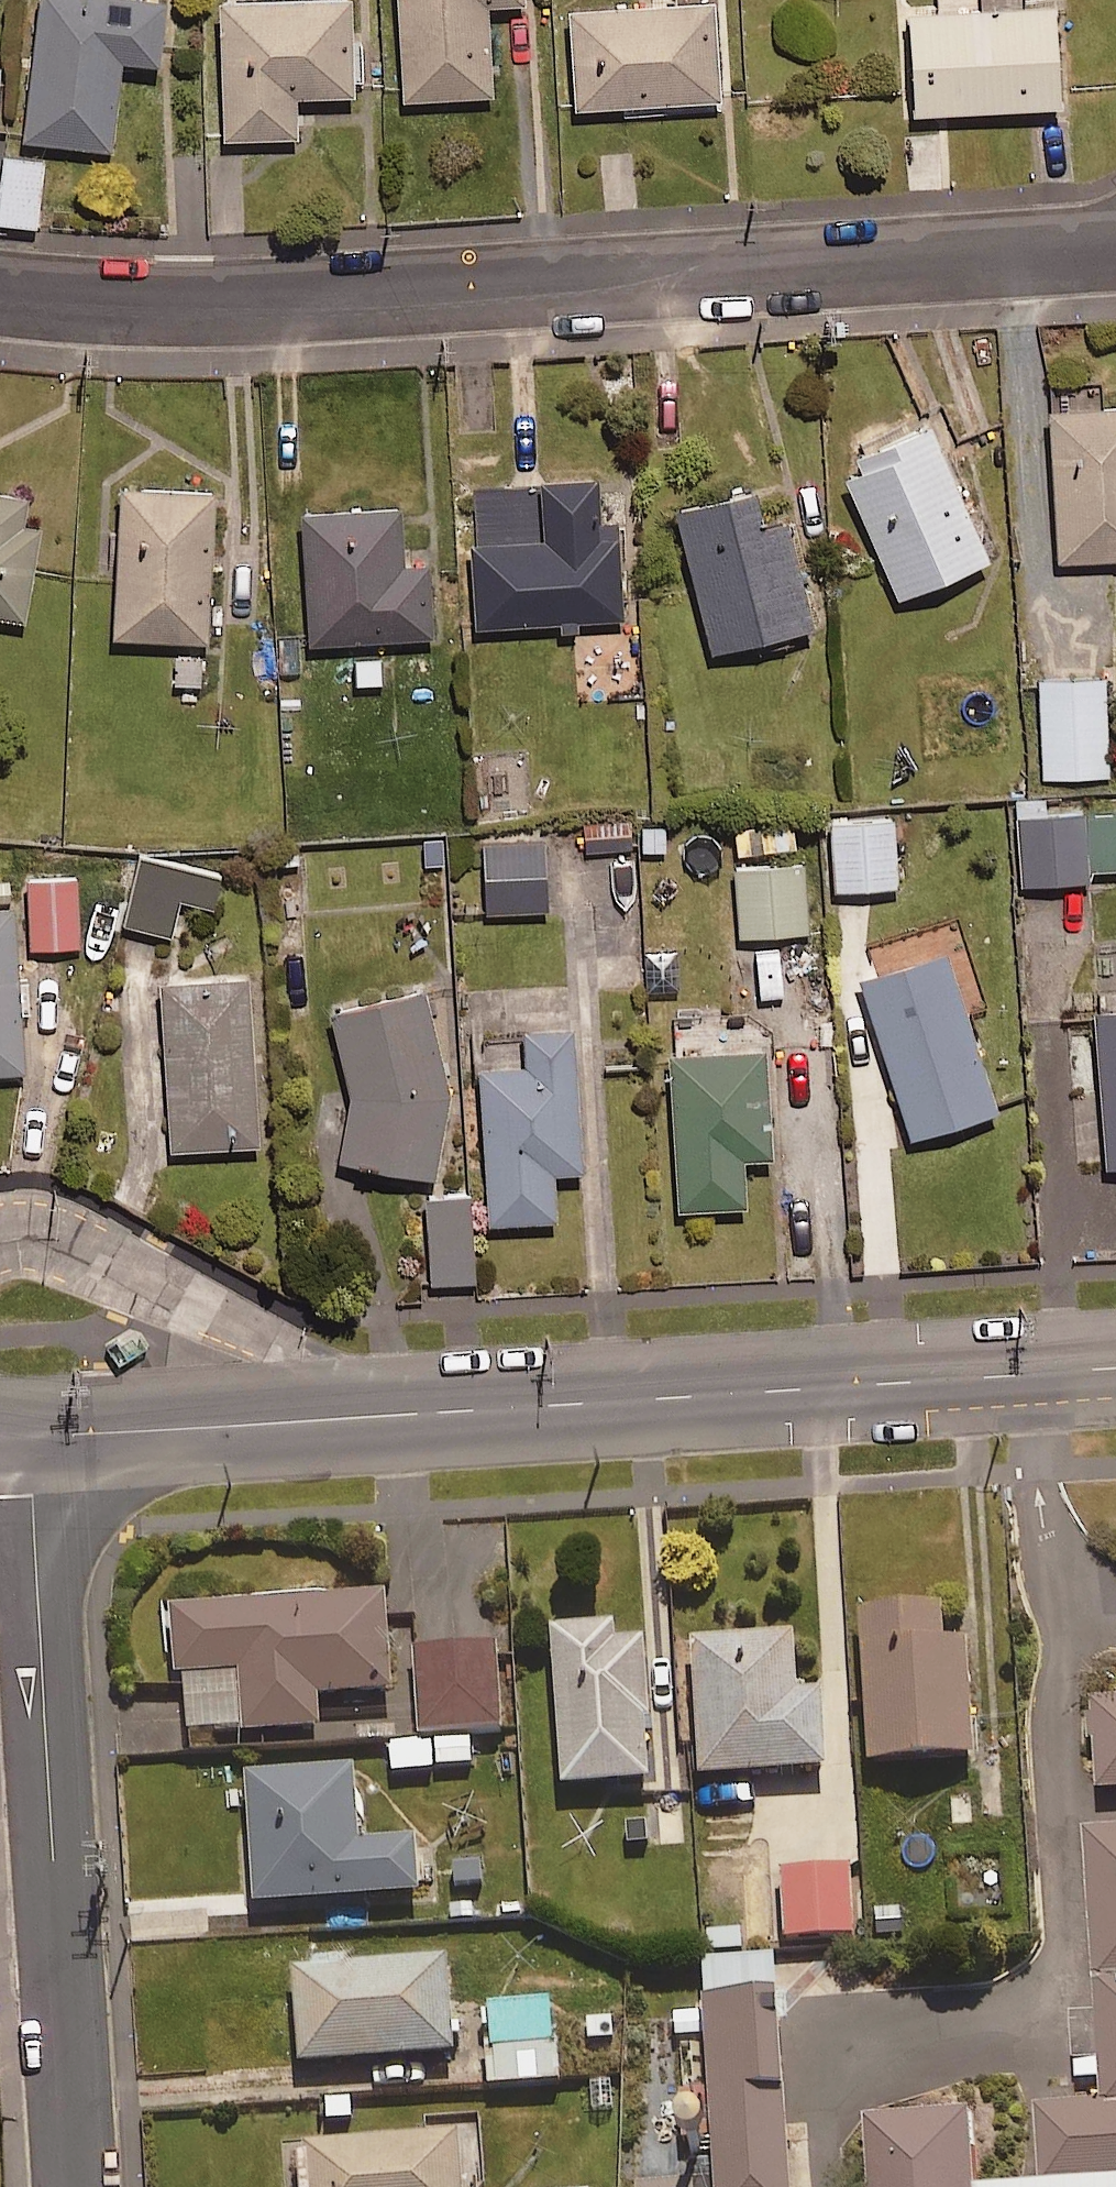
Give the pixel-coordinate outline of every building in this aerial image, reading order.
[(21,128),(109,137),(118,48),(156,52),(162,0),(34,0),(21,128)] [(222,126),(294,124),(293,82),(351,80),(349,0),(218,0),(222,126)] [(491,85),(486,0),(397,0),(402,90),(491,85)] [(574,97),(719,87),(713,0),(568,0),(574,97)] [(1053,0),(926,0),(907,1),(914,101),(1059,92),(1053,0)] [(1,143),(0,156),(0,214),(35,217),(42,147),(1,143)] [(1050,396),(1058,550),(1115,547),(1115,393),(1050,396)] [(992,552),(933,415),(863,446),(869,460),(847,469),(900,591),(992,552)] [(111,626),(205,630),(212,477),(118,473),(111,626)] [(761,513),(752,476),(677,496),(715,643),(817,617),(788,506),(761,513)] [(558,612),(559,619),(580,619),(580,611),(619,610),(617,512),(594,513),(593,477),(494,480),(496,523),(470,524),(472,614),(558,612)] [(23,613),(38,519),(22,517),(26,486),(0,482),(0,610),(23,613)] [(397,491),(300,496),(307,634),(431,627),(427,552),(401,554),(397,491)] [(382,638),(349,639),(351,680),(383,679),(382,638)] [(1107,769),(1103,669),(1039,671),(1043,771),(1107,769)] [(1087,859),(1083,801),(1043,804),(1042,788),(1014,790),(1019,875),(1087,871),(1087,859)] [(730,805),(735,851),(798,844),(793,798),(730,805)] [(1087,859),(1115,857),(1115,800),(1083,801),(1087,859)] [(896,877),(893,808),(830,811),(833,879),(896,877)] [(581,819),(586,850),(630,843),(626,813),(581,819)] [(542,834),(481,837),(485,905),(545,902),(542,834)] [(218,867),(140,849),(125,918),(169,928),(177,892),(211,899),(218,867)] [(801,853),(732,859),(738,925),(807,919),(801,853)] [(73,871),(22,874),(26,940),(78,936),(73,871)] [(0,897),(0,1063),(22,1062),(20,1004),(29,1003),(28,968),(18,969),(15,896),(0,897)] [(993,1102),(946,943),(861,968),(908,1127),(993,1102)] [(257,1134),(246,971),(160,977),(171,1140),(257,1134)] [(435,1164),(448,1086),(425,978),(327,998),(346,1089),(337,1147),(435,1164)] [(1094,999),(1105,1157),(1115,1156),(1115,997),(1094,999)] [(552,1162),(580,1160),(571,1016),(525,1019),(527,1055),(478,1058),(488,1213),(555,1208),(552,1162)] [(763,1039),(668,1045),(679,1200),(744,1196),(741,1148),(771,1146),(763,1039)] [(468,1186),(423,1189),(428,1274),(472,1272),(468,1186)] [(391,1687),(385,1589),(171,1604),(176,1670),(184,1669),(189,1733),(320,1724),(318,1692),(391,1687)] [(942,1635),(941,1600),(861,1603),(868,1755),(973,1750),(968,1634),(942,1635)] [(609,1620),(553,1623),(560,1780),(649,1776),(643,1637),(610,1638),(609,1620)] [(796,1689),(793,1630),(694,1635),(699,1770),(826,1764),(823,1687),(796,1689)] [(503,1728),(495,1639),(416,1646),(424,1740),(390,1743),(392,1769),(471,1762),(468,1731),(503,1728)] [(1102,1768),(1115,1768),(1115,1691),(1098,1692),(1102,1768)] [(362,1838),(357,1763),(248,1771),(257,1900),(418,1888),(414,1835),(362,1838)] [(647,1841),(647,1850),(680,1850),(679,1791),(646,1791),(646,1815),(621,1815),(621,1841),(647,1841)] [(1073,1806),(1087,2089),(1115,2088),(1115,1804),(1073,1806)] [(851,1865),(784,1867),(786,1934),(853,1933),(851,1865)] [(676,2000),(688,2167),(641,2170),(642,2186),(789,2186),(773,1953),(699,1958),(701,1999),(676,2000)] [(453,2049),(448,1955),(295,1964),(300,2057),(453,2049)] [(551,1997),(487,2001),(493,2082),(557,2077),(551,1997)] [(957,2085),(864,2090),(872,2186),(970,2186),(957,2085)] [(1031,2103),(1034,2157),(1101,2154),(1103,2186),(1115,2186),(1115,2099),(1031,2103)] [(458,2130),(308,2140),(311,2186),(462,2186),(458,2130)]
